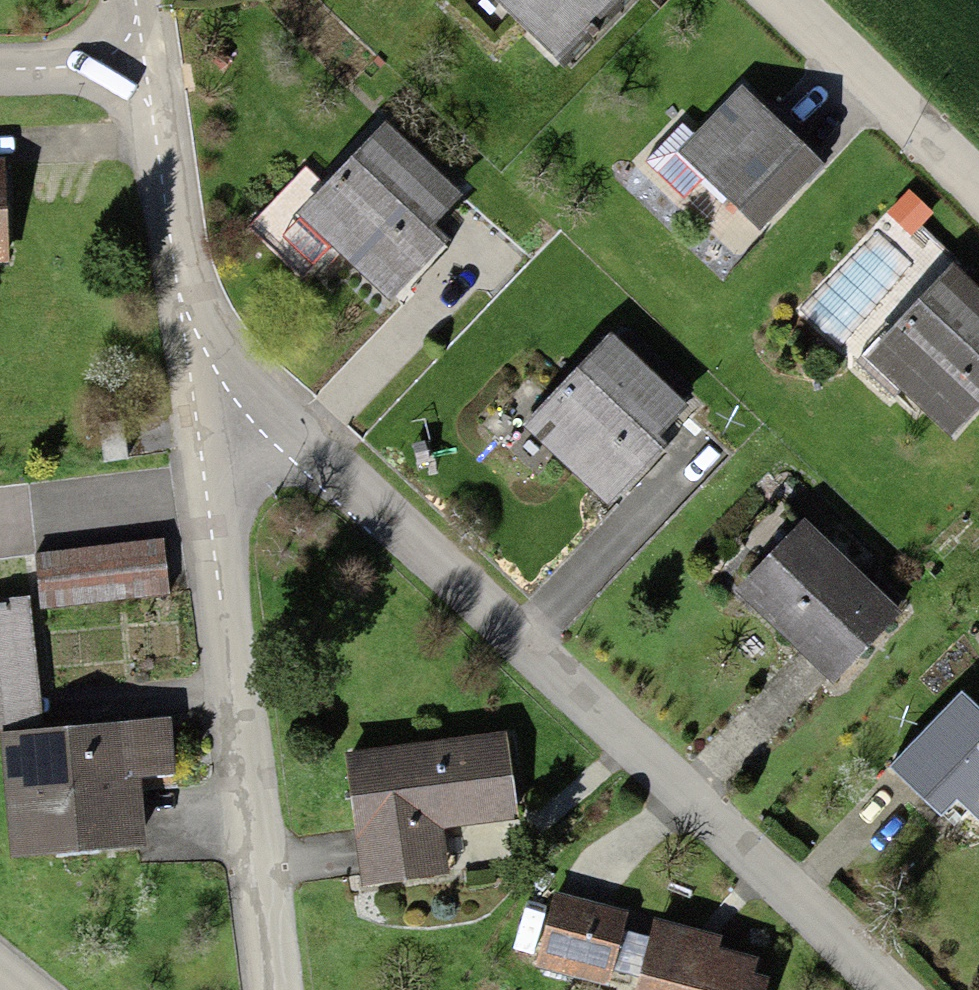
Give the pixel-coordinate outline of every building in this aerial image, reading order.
[(567,73),(631,0),(483,0),(567,73)] [(737,104),(676,164),(756,245),(816,185),(737,104)] [(376,142),(295,226),(385,312),(436,259),(419,244),(450,212),(376,142)] [(867,372),(946,445),(978,410),(978,313),(949,285),(867,372)] [(615,359),(665,409),(679,396),(628,346),(615,359)] [(607,352),(526,434),(608,515),(659,464),(643,449),(674,418),(665,409),(615,359),(607,352)] [(791,546),(736,609),(829,689),(883,627),(791,546)] [(154,554),(30,567),(35,620),(160,607),(154,554)] [(0,619),(0,736),(35,734),(29,617),(0,619)] [(953,711),(888,785),(939,831),(954,814),(978,836),(978,734),(953,711)] [(0,750),(0,800),(2,862),(130,858),(127,747),(0,750)] [(504,752),(341,769),(354,900),(451,890),(446,837),(512,830),(504,752)] [(551,910),(533,973),(596,989),(601,989),(618,928),(551,910)] [(648,937),(635,989),(753,989),(756,981),(707,968),(711,953),(648,937)]
